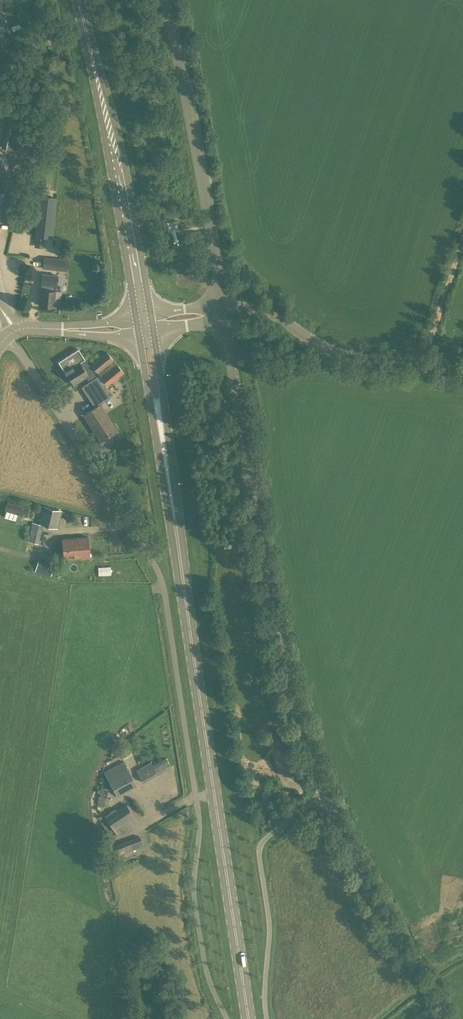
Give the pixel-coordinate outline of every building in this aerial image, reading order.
[(15,150),(25,101),(11,98),(1,147),(15,150)] [(52,238),(56,197),(40,194),(34,246),(44,247),(45,237),(52,238)] [(42,268),(67,271),(68,259),(43,256),(42,268)] [(55,306),(59,274),(42,273),(39,304),(55,306)] [(86,376),(89,381),(96,376),(78,348),(58,361),(73,385),(86,376)] [(108,385),(124,372),(107,351),(90,364),(108,385)] [(96,376),(89,381),(81,386),(94,406),(82,413),(100,440),(118,429),(101,403),(110,396),(97,375),(96,376)] [(27,516),(29,508),(7,502),(5,510),(18,513),(15,522),(22,524),(24,520),(21,519),(22,515),(27,516)] [(39,543),(43,524),(57,528),(61,510),(43,505),(39,523),(32,522),(28,540),(39,543)] [(64,558),(89,556),(88,536),(62,538),(64,558)] [(38,571),(52,575),(54,564),(41,560),(38,571)] [(276,748),(286,746),(280,725),(270,728),(276,748)] [(117,795),(137,784),(124,760),(103,771),(117,795)] [(158,773),(151,760),(136,769),(143,782),(158,773)] [(108,796),(108,787),(100,786),(99,794),(97,805),(104,805),(105,796),(108,796)] [(105,815),(115,829),(120,826),(121,827),(136,818),(125,802),(105,815)] [(126,851),(122,842),(116,844),(120,854),(126,851)]
